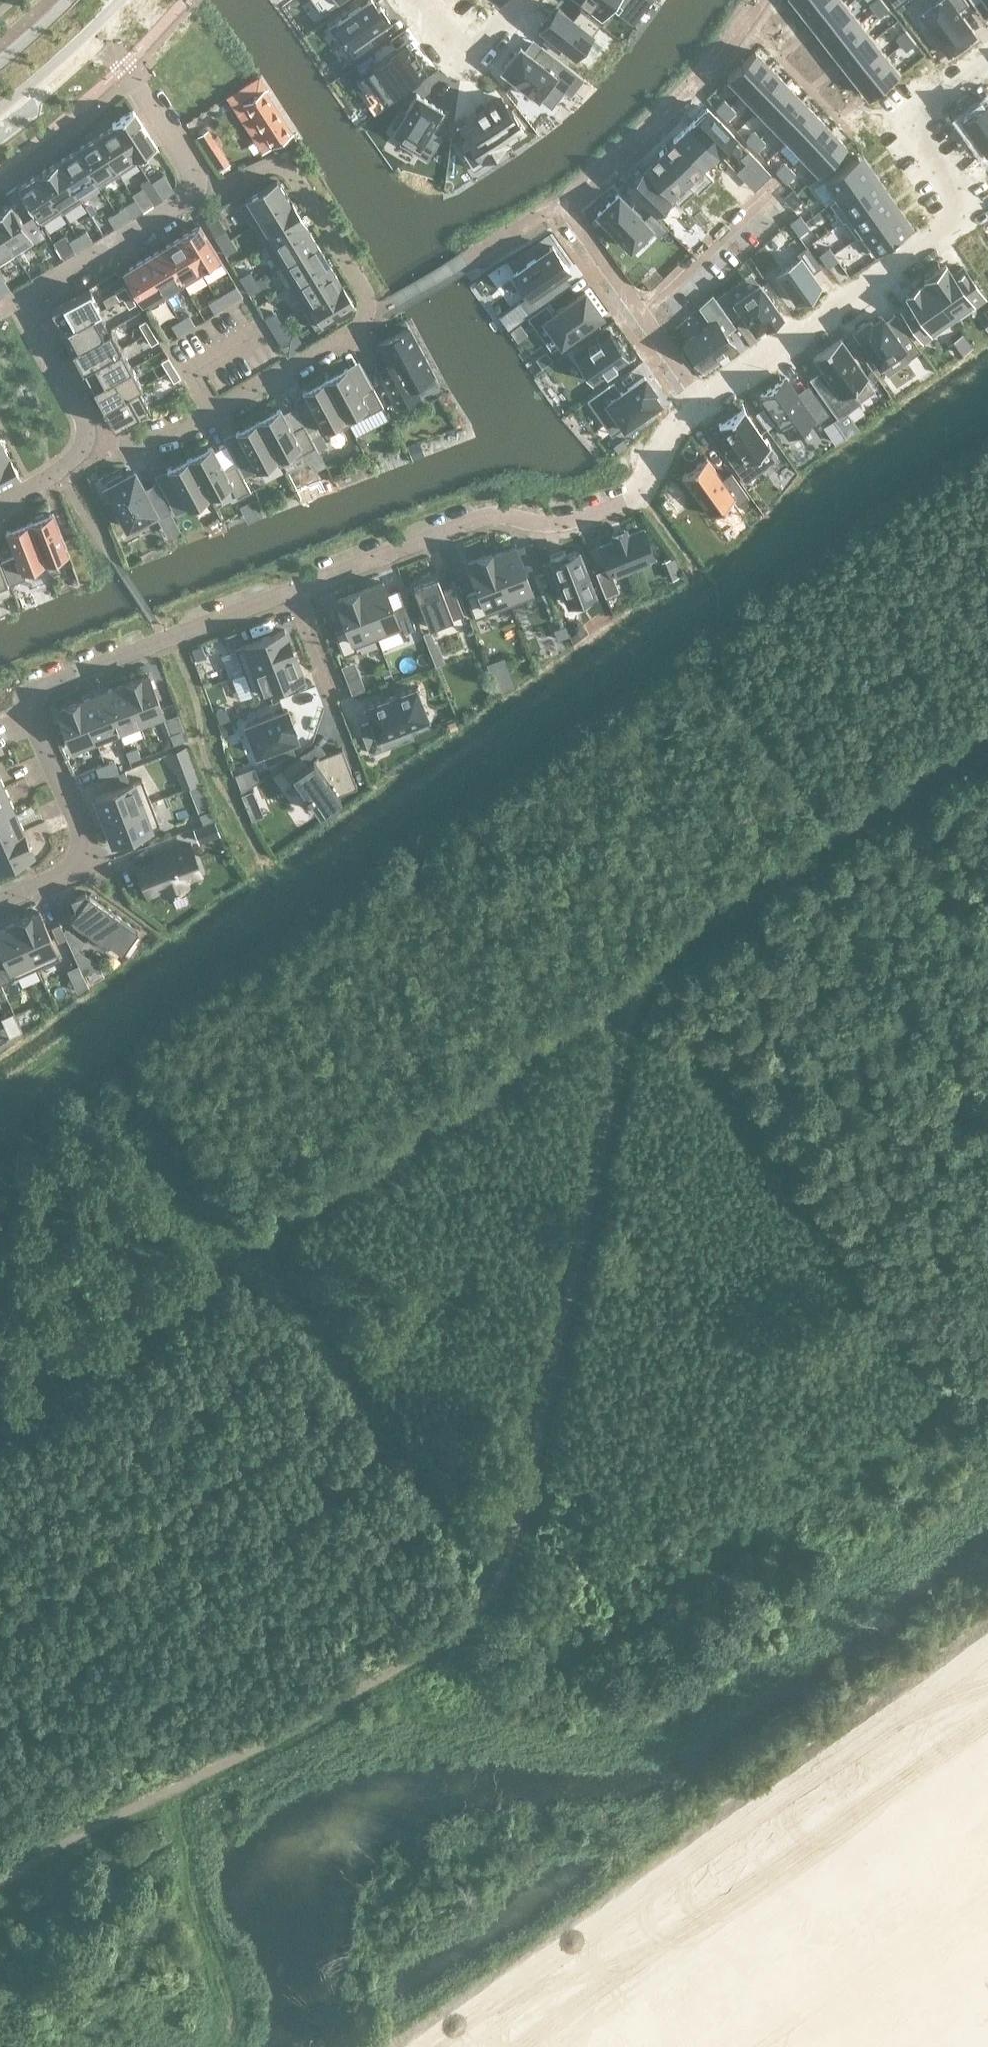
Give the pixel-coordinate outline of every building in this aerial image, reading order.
[(330,26),(353,59),(376,42),(369,33),(389,18),(380,5),(378,7),(373,0),(367,0),(330,26)] [(607,18),(621,0),(584,0),(607,18)] [(805,10),(818,0),(797,0),(805,10)] [(805,10),(818,27),(848,3),(846,0),(818,0),(805,10)] [(871,3),(876,9),(885,2),(883,0),(875,0),(871,3)] [(921,13),(949,54),(977,34),(960,9),(970,3),(968,0),(939,0),(921,13)] [(885,2),(876,9),(880,16),(890,8),(885,2)] [(848,3),(818,27),(831,44),(862,20),(848,3)] [(557,5),(540,27),(547,33),(542,39),(558,51),(562,45),(575,55),(599,23),(580,8),(573,18),(557,5)] [(862,20),(831,44),(845,61),(875,37),(862,20)] [(907,30),(897,37),(902,44),(912,36),(907,30)] [(912,36),(902,44),(907,50),(917,42),(912,36)] [(875,37),(845,61),(858,78),(888,54),(875,37)] [(520,45),(501,69),(538,97),(552,79),(570,93),(583,77),(541,44),(533,55),(520,45)] [(395,49),(362,72),(381,98),(392,90),(396,96),(424,76),(420,70),(423,68),(418,61),(421,59),(414,49),(401,58),(395,49)] [(755,50),(727,76),(743,93),(770,66),(755,50)] [(888,54),(858,78),(872,96),(902,72),(888,54)] [(770,66),(743,93),(758,108),(785,82),(770,66)] [(270,146),(292,132),(264,89),(259,92),(251,81),(229,95),(254,135),(261,131),(270,146)] [(785,82),(758,108),(773,124),(800,97),(785,82)] [(401,111),(392,124),(396,126),(393,130),(404,137),(401,142),(415,150),(414,150),(426,158),(439,136),(428,129),(440,110),(441,110),(442,108),(440,107),(440,108),(417,94),(416,93),(415,94),(404,113),(401,111)] [(468,120),(457,127),(463,138),(467,135),(481,157),(523,130),(508,107),(507,107),(500,97),(495,100),(494,99),(488,103),(489,104),(485,107),(484,105),(476,110),(477,112),(467,118),(468,120)] [(800,97),(773,124),(788,140),(815,113),(800,97)] [(725,99),(716,107),(721,113),(730,105),(725,99)] [(965,117),(987,150),(987,100),(965,117)] [(730,105),(721,113),(727,119),(736,111),(730,105)] [(707,107),(690,122),(718,151),(734,136),(707,107)] [(133,109),(113,122),(136,157),(156,144),(133,109)] [(815,113),(788,140),(803,155),(830,129),(815,113)] [(95,137),(115,167),(133,155),(135,158),(136,157),(113,122),(112,122),(114,125),(95,137)] [(690,122),(675,137),(702,166),(718,151),(690,122)] [(830,129),(803,155),(818,172),(846,145),(830,129)] [(754,130),(746,139),(751,144),(760,136),(754,130)] [(209,132),(198,138),(212,160),(223,153),(209,131),(209,132)] [(760,136),(751,144),(757,150),(765,142),(760,136)] [(76,149),(96,179),(115,167),(95,137),(76,149)] [(675,137),(659,152),(687,181),(702,166),(675,137)] [(57,161),(77,192),(96,179),(76,149),(58,161),(58,160),(57,161)] [(659,152),(643,167),(671,196),(687,181),(659,152)] [(858,155),(825,178),(837,196),(829,202),(830,202),(871,174),(858,155)] [(77,192),(57,161),(38,173),(57,204),(77,192)] [(784,162),(776,170),(781,176),(790,167),(784,162)] [(771,173),(766,168),(761,163),(753,170),(758,175),(763,181),(771,173)] [(643,167),(626,184),(653,212),(658,217),(675,200),(671,196),(643,167)] [(790,167),(781,176),(787,181),(795,173),(790,167)] [(57,204),(38,173),(37,174),(18,187),(37,217),(57,204)] [(871,174),(830,202),(842,220),(883,191),(871,174)] [(147,193),(156,188),(149,178),(141,183),(147,193)] [(260,219),(291,200),(283,188),(278,180),(248,198),(258,216),(260,219)] [(154,203),(162,198),(156,188),(147,193),(154,203)] [(883,191),(842,220),(843,221),(845,220),(856,236),(896,209),(883,191)] [(618,193),(597,213),(631,248),(651,228),(659,237),(668,228),(658,217),(653,212),(644,220),(618,193)] [(291,200),(260,219),(273,240),(304,221),(291,200)] [(13,249),(33,236),(10,201),(0,208),(0,229),(13,249)] [(131,217),(125,206),(117,212),(123,222),(131,217)] [(896,209),(856,236),(857,237),(859,236),(871,254),(909,227),(896,209)] [(123,222),(117,212),(108,217),(114,227),(123,222)] [(800,214),(790,221),(795,227),(804,220),(800,214)] [(23,221),(35,239),(36,241),(45,235),(32,215),(23,221)] [(804,220),(795,227),(799,234),(809,227),(804,220)] [(273,240),(285,260),(316,242),(304,222),(304,221),(273,240)] [(180,236),(199,267),(218,255),(199,224),(180,236)] [(699,225),(690,234),(699,243),(707,234),(699,225)] [(13,249),(0,229),(0,257),(13,249)] [(225,229),(215,235),(220,244),(230,238),(225,229)] [(92,240),(86,230),(78,235),(84,246),(92,240)] [(84,246),(78,235),(69,240),(75,251),(84,246)] [(162,248),(180,278),(199,267),(180,236),(179,237),(162,248)] [(230,238),(220,244),(225,253),(235,246),(230,238)] [(285,260),(298,281),(328,262),(316,242),(285,260)] [(542,253),(519,269),(534,290),(526,296),(535,309),(555,294),(547,283),(569,268),(552,245),(549,247),(547,244),(539,249),(542,253)] [(829,246),(819,253),(824,260),(834,253),(829,246)] [(143,259),(162,290),(180,278),(162,248),(143,259)] [(834,253),(824,260),(828,266),(838,259),(834,253)] [(800,257),(777,273),(797,301),(820,285),(800,257)] [(127,275),(143,301),(162,290),(143,259),(133,265),(124,271),(127,275)] [(33,262),(25,267),(31,278),(39,273),(33,262)] [(340,282),(328,262),(298,281),(310,301),(341,282),(341,281),(340,282)] [(946,263),(925,278),(951,315),(970,302),(972,305),(984,296),(963,266),(953,273),(946,263)] [(250,270),(239,276),(245,285),(255,279),(250,270)] [(912,302),(902,309),(923,340),(935,331),(933,328),(951,315),(925,278),(924,278),(926,280),(906,294),(912,302)] [(255,279),(245,285),(250,294),(260,287),(255,279)] [(341,282),(310,301),(323,323),(354,304),(341,282)] [(728,289),(716,297),(731,318),(741,311),(755,331),(764,324),(766,326),(767,325),(781,316),(782,315),(759,282),(735,299),(728,289)] [(125,285),(115,292),(119,299),(129,292),(125,285)] [(90,288),(51,309),(62,329),(98,310),(98,311),(101,309),(90,288)] [(546,303),(528,316),(535,327),(545,320),(561,342),(601,314),(585,291),(553,313),(546,303)] [(119,299),(123,306),(134,299),(129,292),(119,299)] [(217,297),(223,307),(232,302),(226,292),(217,297)] [(711,323),(684,342),(701,367),(704,370),(718,360),(716,356),(734,344),(726,332),(732,328),(736,326),(712,293),(698,306),(711,323)] [(208,302),(215,312),(223,307),(217,297),(208,302)] [(72,348),(108,329),(98,311),(98,310),(62,329),(72,348)] [(275,311),(264,318),(269,326),(280,320),(275,311)] [(180,319),(186,330),(195,324),(189,314),(180,319)] [(857,327),(855,329),(879,364),(903,348),(910,357),(921,350),(906,329),(896,336),(881,315),(872,321),(869,318),(866,320),(857,326),(857,327)] [(172,325),(178,335),(186,330),(180,319),(172,325)] [(280,320),(269,326),(275,335),(285,328),(280,320)] [(152,329),(148,322),(138,329),(142,335),(145,334),(152,329)] [(108,329),(72,348),(83,367),(121,347),(121,346),(111,328),(111,327),(108,329)] [(396,407),(420,394),(415,385),(433,375),(408,327),(377,344),(388,363),(387,367),(388,369),(379,374),(376,368),(375,369),(396,407)] [(152,329),(145,334),(151,344),(158,340),(152,329)] [(611,330),(574,356),(592,380),(628,355),(611,330)] [(812,376),(811,377),(838,416),(859,400),(873,389),(865,378),(868,377),(840,338),(813,357),(822,370),(820,371),(823,375),(815,380),(812,376)] [(121,347),(83,367),(93,386),(131,366),(121,347)] [(174,366),(170,359),(160,366),(164,372),(167,371),(174,366)] [(139,386),(142,385),(131,366),(93,386),(103,405),(139,386)] [(174,366),(167,371),(174,381),(181,377),(174,366)] [(347,367),(325,379),(348,423),(355,435),(387,418),(380,405),(382,404),(373,388),(361,394),(347,367)] [(613,381),(587,399),(597,413),(609,405),(624,426),(625,425),(627,429),(642,418),(639,415),(659,401),(652,391),(654,389),(644,375),(621,392),(613,381)] [(785,376),(760,394),(789,435),(813,418),(815,421),(828,412),(813,391),(809,394),(801,399),(785,376)] [(325,379),(303,391),(326,435),(348,423),(325,379)] [(139,386),(103,405),(114,425),(150,406),(139,386)] [(743,406),(718,423),(719,424),(721,423),(735,444),(731,447),(725,452),(745,480),(763,468),(754,455),(770,443),(769,442),(768,443),(743,408),(744,407),(743,406)] [(280,408),(258,420),(277,456),(282,466),(317,447),(315,444),(309,433),(304,424),(292,431),(280,408)] [(762,408),(756,413),(767,428),(773,423),(762,408)] [(277,456),(258,420),(236,432),(255,468),(277,456)] [(318,429),(309,433),(315,444),(324,439),(318,429)] [(622,438),(613,444),(617,451),(627,445),(622,438)] [(9,455),(8,455),(0,439),(0,460),(9,455)] [(419,443),(410,446),(414,457),(423,453),(419,443)] [(208,494),(211,499),(232,488),(236,497),(250,489),(248,485),(242,474),(236,463),(224,469),(211,446),(189,458),(208,494)] [(0,460),(0,486),(20,476),(9,455),(0,460)] [(706,457),(682,474),(710,513),(733,497),(737,504),(749,496),(731,471),(721,478),(706,457)] [(167,470),(186,506),(208,494),(189,458),(167,470)] [(251,469),(242,474),(248,485),(257,480),(251,469)] [(157,516),(169,510),(155,483),(144,489),(134,471),(123,477),(121,473),(107,481),(109,484),(106,486),(127,526),(154,512),(157,516)] [(53,513),(29,522),(44,560),(67,551),(53,513)] [(16,556),(2,561),(11,583),(25,577),(23,573),(46,564),(44,560),(29,522),(6,531),(16,556)] [(612,573),(654,557),(643,529),(628,535),(626,529),(612,534),(614,540),(600,546),(608,566),(596,571),(605,595),(619,590),(612,573)] [(75,535),(64,539),(73,562),(84,558),(75,535)] [(492,552),(491,553),(511,604),(534,595),(515,546),(492,554),(492,552)] [(551,559),(542,562),(551,586),(560,583),(568,602),(595,592),(578,549),(566,553),(564,549),(550,555),(551,559)] [(478,589),(465,594),(475,618),(511,604),(491,553),(467,561),(478,589)] [(9,586),(0,564),(0,589),(9,586)] [(429,626),(463,613),(453,587),(442,591),(437,577),(414,586),(429,626)] [(383,581),(359,590),(377,637),(399,628),(401,632),(415,627),(406,603),(393,608),(383,581)] [(346,626),(334,631),(343,655),(357,649),(356,645),(377,637),(359,590),(336,599),(346,626)] [(580,635),(585,628),(581,621),(573,620),(569,627),(572,634),(580,635)] [(565,625),(554,629),(557,638),(568,634),(565,625)] [(284,629),(235,648),(244,671),(293,652),(284,629)] [(434,640),(430,631),(423,633),(427,643),(434,640)] [(201,644),(192,648),(196,659),(206,656),(201,644)] [(293,652),(244,671),(253,694),(302,675),(293,652)] [(148,674),(125,682),(142,725),(141,720),(163,712),(148,674)] [(361,680),(349,685),(352,693),(365,688),(361,679),(361,680)] [(125,682),(103,691),(119,734),(142,725),(125,682)] [(379,736),(428,717),(416,686),(365,705),(371,720),(360,724),(370,752),(383,747),(379,736)] [(103,691),(80,700),(97,742),(119,734),(103,691)] [(80,700),(57,709),(72,747),(94,738),(96,742),(97,742),(80,700)] [(225,707),(216,710),(220,721),(229,718),(225,707)] [(289,740),(296,738),(292,728),(295,727),(287,708),(246,724),(257,753),(262,751),(267,763),(294,752),(289,740)] [(228,719),(218,723),(222,735),(232,732),(228,719)] [(181,729),(170,733),(173,743),(185,739),(181,729)] [(137,746),(126,751),(129,760),(140,756),(137,746)] [(186,746),(175,751),(179,761),(190,757),(186,746)] [(316,756),(309,761),(303,753),(305,751),(304,750),(281,767),(289,779),(290,778),(289,776),(293,774),(306,792),(305,793),(308,798),(309,797),(319,811),(337,799),(337,800),(341,797),(338,793),(357,786),(342,747),(320,756),(318,753),(315,755),(316,756)] [(114,759),(105,763),(109,774),(118,770),(114,759)] [(105,763),(95,766),(100,778),(109,774),(105,763)] [(125,770),(114,775),(117,782),(128,778),(125,770)] [(144,776),(94,795),(104,819),(151,801),(153,800),(144,776)] [(0,788),(0,814),(12,808),(3,786),(0,788)] [(252,792),(241,796),(246,806),(256,802),(252,792)] [(151,801),(104,819),(113,842),(160,824),(151,801)] [(0,814),(0,840),(22,830),(12,808),(0,814)] [(211,809),(200,813),(203,823),(214,819),(211,809)] [(199,841),(219,833),(214,820),(194,828),(199,841)] [(0,840),(0,867),(32,853),(22,830),(0,840)] [(186,883),(184,877),(199,871),(188,842),(175,847),(176,850),(169,853),(168,850),(156,854),(158,859),(139,867),(148,891),(163,885),(165,891),(174,887),(174,889),(178,888),(177,886),(186,883)] [(88,938),(89,936),(104,947),(109,941),(122,950),(138,929),(88,893),(71,917),(90,931),(86,937),(88,938)] [(39,910),(16,921),(37,967),(60,956),(39,910)] [(0,955),(0,980),(1,982),(37,967),(16,921),(0,928),(0,945),(4,954),(0,955)] [(53,929),(53,930),(59,943),(67,940),(60,926),(53,929)] [(66,930),(65,932),(71,946),(78,951),(84,943),(80,940),(66,930)] [(70,972),(69,973),(78,993),(88,987),(79,968),(70,972)]
